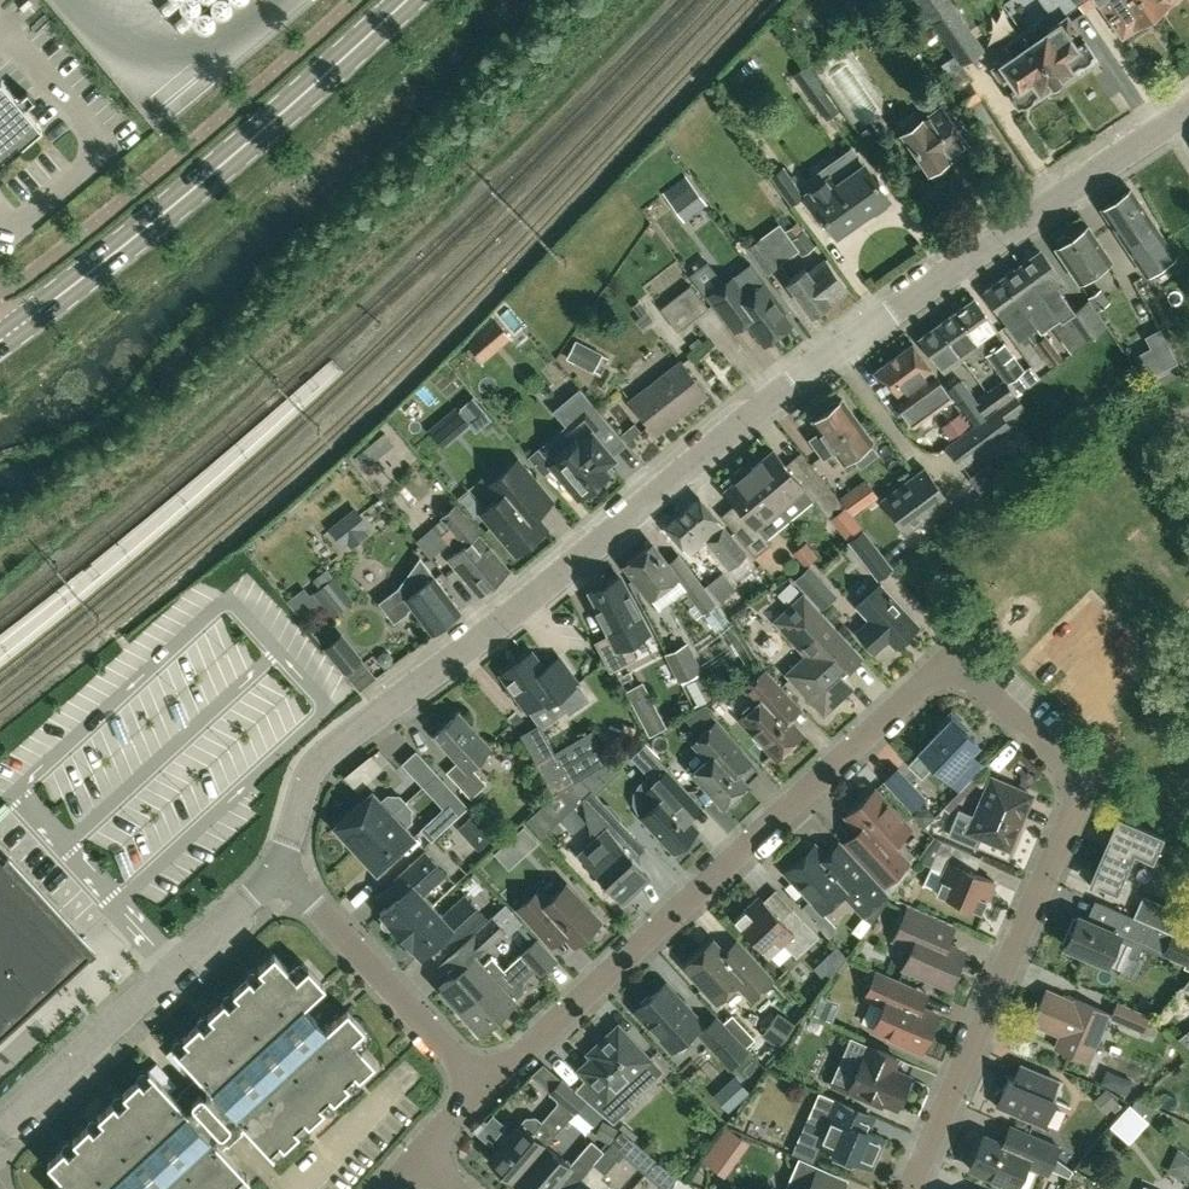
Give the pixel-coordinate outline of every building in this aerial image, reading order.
[(928,15),(956,56),(961,63),(984,47),(952,0),(950,0),(928,15)] [(1121,34),(1139,22),(1145,21),(1147,15),(1152,13),(1143,0),(1077,0),(1086,12),(1099,2),(1121,34)] [(1156,10),(1162,10),(1164,5),(1171,0),(1143,0),(1152,13),(1156,10)] [(1023,31),(1056,80),(1080,63),(1084,64),(1090,60),(1092,55),(1094,53),(1085,39),(1076,45),(1069,36),(1078,30),(1068,15),(1046,31),(1039,20),(1023,31)] [(1056,80),(1023,31),(1008,42),(1015,52),(993,68),(1003,82),(1012,76),(1018,85),(1009,91),(1018,106),(1021,104),(1027,104),(1032,101),(1034,95),(1056,80)] [(961,63),(956,56),(940,66),(956,89),(971,78),(961,63)] [(42,128),(1,80),(0,81),(0,164),(42,128)] [(825,91),(814,99),(828,119),(839,111),(825,91)] [(953,158),(967,148),(941,109),(922,122),(915,112),(897,124),(929,170),(951,155),(953,158)] [(836,234),(888,197),(865,165),(836,185),(830,176),(807,193),(836,234)] [(792,205),(805,197),(784,166),(771,175),(792,205)] [(676,212),(688,203),(690,207),(701,199),(687,180),(665,197),(676,212)] [(1154,259),(1172,246),(1130,187),(1101,207),(1127,245),(1138,237),(1154,259)] [(803,232),(797,222),(786,230),(793,240),(792,240),(801,253),(803,256),(815,246),(804,231),(803,232)] [(1055,241),(1055,247),(1078,281),(1111,258),(1089,225),(1071,236),(1066,234),(1055,241)] [(780,262),(762,237),(748,247),(766,272),(780,262)] [(1066,284),(1041,249),(1020,264),(1036,285),(1080,344),(1081,344),(1108,325),(1089,299),(1075,309),(1060,289),(1066,284)] [(812,314),(846,289),(825,260),(808,273),(805,269),(788,281),(812,314)] [(1036,285),(1020,264),(1003,277),(1041,328),(1049,322),(1063,341),(1071,336),(1078,346),(1080,344),(1036,285)] [(708,294),(735,329),(747,320),(764,343),(792,323),(783,311),(785,310),(764,282),(747,295),(733,276),(708,294)] [(1041,328),(1003,277),(985,290),(1019,337),(1036,325),(1039,330),(1041,328)] [(660,308),(678,331),(708,307),(690,284),(660,308)] [(1108,302),(1099,289),(1088,296),(1097,309),(1108,302)] [(981,345),(999,332),(974,297),(956,311),(981,345)] [(938,324),(963,358),(981,345),(956,311),(938,324)] [(963,358),(938,324),(919,337),(944,372),(963,358)] [(1163,368),(1175,361),(1158,330),(1146,336),(1152,347),(1163,368)] [(481,358),(492,349),(480,334),(469,343),(481,358)] [(1034,342),(1051,364),(1062,355),(1045,334),(1034,342)] [(987,353),(1005,379),(1008,382),(1020,374),(1025,370),(1004,341),(987,353)] [(568,358),(585,366),(593,351),(576,342),(568,358)] [(902,400),(936,375),(912,343),(874,371),(886,388),(891,385),(902,400)] [(656,432),(706,393),(680,361),(630,400),(656,432)] [(1020,374),(1008,382),(1016,394),(1040,377),(1031,365),(1025,370),(1020,374)] [(974,423),(995,408),(985,394),(978,399),(962,378),(948,388),(974,423)] [(985,394),(995,408),(997,406),(998,407),(1016,394),(1008,382),(1005,379),(985,394)] [(614,457),(611,454),(626,442),(581,389),(556,410),(581,440),(551,465),(578,496),(609,470),(604,465),(614,457)] [(998,407),(1007,419),(1024,406),(1016,394),(998,407)] [(971,422),(954,398),(952,399),(949,395),(930,409),(950,437),(971,422)] [(827,409),(813,419),(821,431),(811,438),(824,456),(834,449),(843,461),(872,440),(842,399),(839,401),(834,401),(829,404),(827,409)] [(995,408),(974,423),(946,444),(962,464),(1012,426),(998,407),(997,406),(995,408)] [(453,407),(444,415),(458,432),(467,424),(453,407)] [(808,461),(793,473),(773,449),(749,469),(780,507),(804,487),(828,516),(843,503),(808,461)] [(518,459),(500,474),(487,485),(498,498),(481,512),(516,553),(547,528),(536,515),(552,501),(518,459)] [(756,527),(780,507),(749,469),(747,470),(742,465),(722,482),(726,488),(725,489),(750,518),(735,531),(755,555),(770,543),(756,527)] [(907,532),(949,500),(924,466),(881,499),(907,532)] [(849,511),(863,501),(859,495),(864,492),(852,475),(832,489),(843,503),(849,511)] [(729,567),(746,553),(700,497),(665,525),(689,553),(706,539),(729,567)] [(458,553),(449,561),(480,597),(510,572),(478,535),(480,533),(456,505),(442,517),(457,535),(449,542),(458,553)] [(834,517),(851,537),(862,527),(846,508),(834,517)] [(878,578),(893,567),(864,529),(849,541),(878,578)] [(679,552),(666,562),(652,543),(625,564),(635,578),(629,581),(635,592),(642,587),(649,597),(650,596),(659,608),(684,588),(702,612),(716,602),(679,552)] [(797,554),(806,566),(817,557),(808,545),(797,554)] [(408,610),(412,607),(431,632),(460,610),(420,557),(398,588),(380,602),(394,621),(409,611),(408,610)] [(817,576),(809,567),(797,579),(805,587),(817,576)] [(722,571),(705,584),(719,601),(735,588),(722,571)] [(624,583),(620,575),(591,590),(600,607),(597,609),(607,627),(608,626),(612,632),(596,641),(612,670),(637,656),(629,641),(649,630),(628,592),(624,583)] [(895,647),(919,624),(881,583),(856,606),(869,619),(856,631),(876,652),(888,640),(895,647)] [(843,675),(863,656),(804,592),(774,620),(806,654),(786,672),(823,713),(853,685),(843,675)] [(325,647),(344,671),(361,657),(342,633),(325,647)] [(702,669),(688,641),(664,652),(678,681),(702,669)] [(569,713),(590,698),(560,657),(543,669),(531,652),(501,673),(528,708),(543,696),(548,703),(557,696),(569,713)] [(799,735),(802,732),(788,718),(801,706),(766,668),(741,684),(757,701),(739,718),(775,757),(787,746),(792,746),(799,740),(799,735)] [(700,678),(692,683),(705,704),(713,699),(700,678)] [(942,727),(907,763),(921,777),(934,764),(946,775),(958,787),(979,765),(968,753),(978,743),(965,731),(968,727),(951,711),(939,723),(942,727)] [(458,712),(433,735),(457,761),(446,771),(470,798),(486,783),(470,766),(490,747),(458,712)] [(653,731),(657,719),(638,712),(633,725),(653,731)] [(723,804),(747,783),(738,774),(751,762),(714,722),(693,741),(708,757),(692,771),(723,804)] [(536,762),(553,793),(580,777),(609,760),(592,729),(555,751),(536,762)] [(687,789),(667,767),(645,743),(631,756),(649,776),(640,784),(636,794),(634,802),(638,810),(642,814),(639,816),(672,851),(698,828),(674,802),(687,789)] [(401,763),(422,786),(437,773),(415,750),(401,763)] [(379,766),(371,756),(363,762),(372,773),(379,766)] [(884,780),(912,811),(927,797),(898,767),(884,780)] [(977,846),(981,835),(1008,847),(1031,794),(991,777),(975,816),(959,809),(949,834),(977,846)] [(594,839),(578,853),(621,899),(649,873),(617,838),(627,828),(591,789),(582,797),(591,836),(594,839)] [(909,827),(874,789),(847,814),(860,829),(846,842),(884,883),(907,861),(890,844),(909,827)] [(334,825),(355,848),(405,802),(399,796),(387,795),(381,800),(372,790),(334,825)] [(411,808),(405,802),(355,848),(377,871),(414,836),(405,826),(410,820),(411,808)] [(420,828),(431,840),(456,817),(445,805),(420,828)] [(1163,842),(1161,841),(1163,835),(1124,818),(1117,836),(1113,835),(1091,885),(1092,886),(1094,882),(1117,892),(1134,852),(1153,860),(1155,855),(1157,856),(1163,842)] [(971,852),(942,839),(931,865),(944,871),(936,890),(981,910),(994,880),(965,868),(971,852)] [(814,844),(785,871),(822,911),(842,892),(862,913),(885,892),(839,842),(825,855),(814,844)] [(9,861),(0,851),(0,869),(9,861)] [(400,934),(432,904),(423,894),(445,873),(425,851),(394,879),(404,890),(379,912),(383,916),(380,921),(382,927),(388,929),(393,927),(400,934)] [(552,921),(573,944),(600,919),(566,883),(548,899),(539,889),(517,908),(540,933),(552,921)] [(442,914),(432,904),(400,934),(407,942),(404,947),(406,952),(412,955),(417,953),(420,956),(444,934),(454,945),(485,916),(464,894),(442,914)] [(758,895),(735,917),(768,953),(782,941),(796,955),(818,935),(793,908),(780,919),(758,895)] [(63,970),(0,902),(0,1028),(63,970)] [(1186,938),(1188,932),(1188,914),(1181,911),(1178,917),(1148,903),(1141,919),(1152,924),(1173,933),(1186,938)] [(1133,915),(1113,907),(1104,926),(1089,920),(1078,915),(1065,945),(1107,963),(1121,969),(1127,954),(1137,958),(1152,924),(1141,919),(1133,915)] [(954,929),(938,922),(907,908),(894,937),(913,945),(905,965),(949,984),(964,951),(947,944),(954,929)] [(439,987),(460,1009),(504,969),(492,956),(483,964),(475,955),(503,929),(491,916),(438,965),(450,978),(439,987)] [(1173,933),(1165,953),(1187,962),(1188,958),(1188,939),(1186,938),(1173,933)] [(537,937),(522,951),(542,973),(557,958),(537,937)] [(711,939),(685,964),(717,999),(737,981),(752,997),(771,979),(735,940),(722,952),(711,939)] [(250,1177),(222,1147),(245,1126),(273,1156),(375,1062),(353,1038),(365,1027),(347,1008),(326,1027),(305,1004),(325,984),(308,966),(296,977),(274,953),(172,1047),(193,1069),(200,1077),(177,1098),(170,1090),(149,1068),(47,1162),(69,1186),(66,1188),(237,1188),(250,1177)] [(509,964),(504,969),(460,1009),(480,1031),(516,999),(524,991),(524,980),(509,964)] [(911,984),(877,969),(866,996),(884,1004),(874,1028),(921,1049),(937,1013),(904,999),(911,984)] [(665,982),(636,1009),(672,1049),(701,1022),(665,982)] [(1074,1000),(1046,988),(1032,1022),(1060,1034),(1054,1046),(1088,1061),(1109,1012),(1076,997),(1074,1000)] [(1111,1016),(1148,1032),(1155,1017),(1117,1000),(1111,1016)] [(762,1031),(777,1042),(791,1022),(776,1011),(762,1031)] [(731,1065),(748,1048),(716,1014),(699,1030),(731,1065)] [(648,1058),(618,1026),(590,1052),(594,1056),(580,1069),(586,1075),(575,1088),(613,1122),(635,1101),(620,1085),(648,1058)] [(1179,1037),(1188,1046),(1188,1029),(1179,1037)] [(867,1058),(862,1056),(857,1069),(841,1062),(832,1083),(881,1104),(884,1099),(897,1104),(909,1077),(889,1068),(895,1055),(873,1045),(867,1058)] [(172,1047),(165,1053),(186,1076),(193,1069),(172,1047)] [(156,1062),(149,1068),(170,1090),(177,1084),(156,1062)] [(1008,1077),(996,1105),(1044,1126),(1063,1081),(1020,1063),(1014,1079),(1008,1077)] [(561,1078),(550,1091),(558,1098),(558,1102),(542,1122),(536,1116),(526,1117),(521,1123),(521,1122),(489,1159),(514,1180),(546,1144),(585,1099),(561,1078)] [(871,1165),(883,1136),(871,1131),(877,1117),(819,1092),(809,1117),(827,1124),(819,1142),(836,1149),(832,1157),(850,1165),(853,1157),(871,1165)] [(1136,1098),(1132,1106),(1149,1121),(1155,1107),(1136,1098)] [(983,1134),(969,1167),(1015,1187),(1026,1163),(1047,1172),(1058,1145),(1011,1124),(1003,1142),(983,1134)] [(730,1176),(758,1143),(737,1125),(709,1158),(730,1176)] [(609,1183),(601,1176),(605,1172),(634,1140),(622,1129),(604,1150),(593,1162),(585,1172),(570,1188),(604,1188),(609,1183)] [(585,1172),(593,1162),(604,1150),(591,1139),(572,1161),(585,1172)] [(514,1180),(524,1188),(550,1188),(570,1165),(546,1144),(514,1180)] [(799,1156),(785,1188),(787,1188),(827,1188),(818,1185),(825,1167),(799,1156)]
